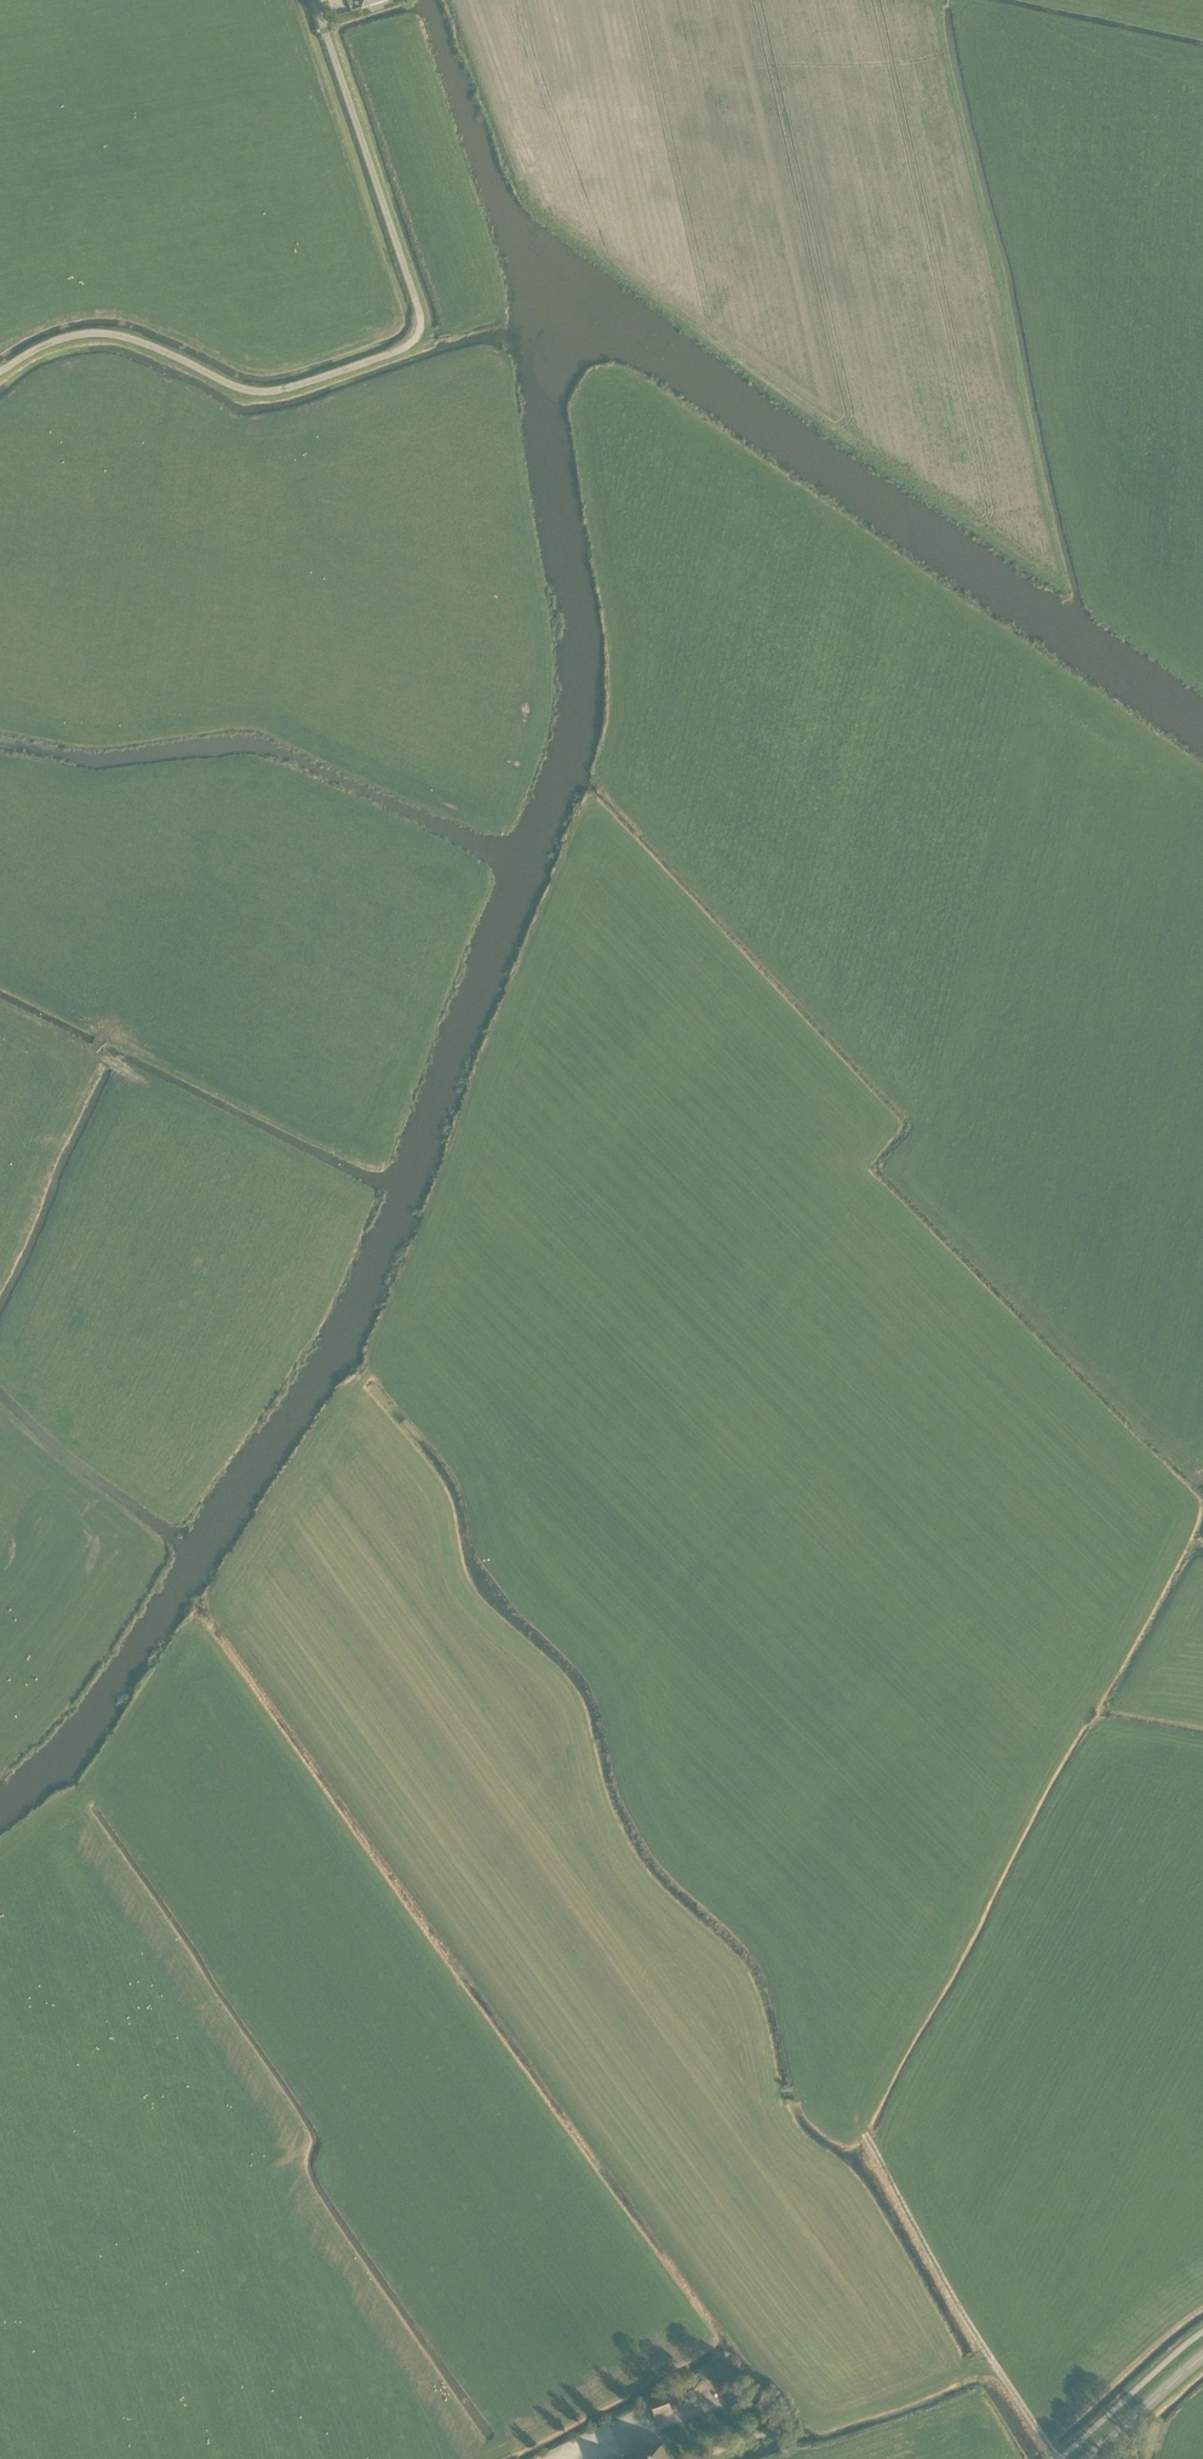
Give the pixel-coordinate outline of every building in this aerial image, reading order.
[(649,2406),(655,2421),(671,2415),(665,2399),(649,2406)] [(665,2445),(626,2458),(670,2458),(665,2445)]
